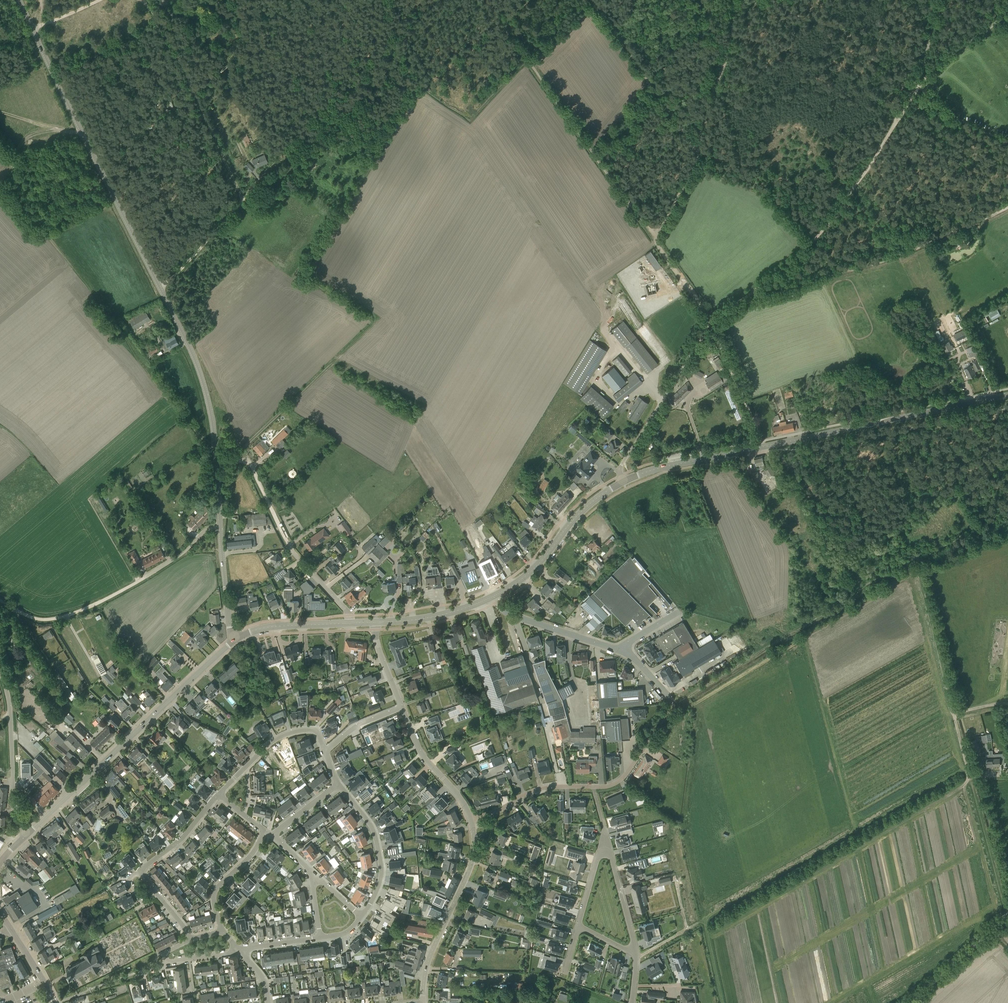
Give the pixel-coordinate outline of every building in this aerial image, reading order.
[(174,111),(178,110),(177,107),(174,108),(171,101),(169,102),(172,110),(174,110),(174,111)] [(246,133),(241,136),(246,147),(250,145),(251,145),(253,143),(251,137),(248,138),(246,133)] [(261,156),(252,160),(256,168),(268,162),(265,156),(264,155),(261,156)] [(245,166),(251,172),(254,169),(248,163),(245,166)] [(661,266),(650,251),(645,255),(656,270),(661,266)] [(992,320),(1001,315),(996,308),(988,313),(986,310),(983,312),(986,317),(983,318),(986,322),(988,321),(986,317),(989,315),(992,320)] [(138,317),(130,321),(134,329),(150,320),(146,312),(145,312),(144,310),(138,313),(138,314),(137,315),(138,317)] [(623,321),(611,331),(618,339),(630,329),(623,321)] [(630,329),(618,339),(624,347),(625,346),(637,337),(630,329)] [(956,341),(967,336),(964,330),(953,335),(956,341)] [(637,337),(625,346),(647,373),(658,364),(637,337)] [(170,340),(168,338),(161,342),(166,351),(179,344),(175,338),(170,340)] [(590,340),(563,383),(580,393),(607,350),(590,340)] [(942,344),(946,352),(953,349),(952,346),(951,346),(948,341),(942,344)] [(145,355),(148,358),(159,350),(154,344),(153,345),(153,346),(148,350),(149,351),(145,355)] [(976,349),(968,353),(970,357),(978,354),(976,349)] [(624,375),(630,370),(617,355),(611,360),(624,375)] [(974,364),(964,369),(969,378),(976,375),(974,371),(977,370),(977,371),(981,369),(976,359),(972,361),(974,364)] [(613,366),(602,376),(615,391),(626,382),(613,366)] [(708,383),(706,383),(711,391),(724,383),(723,382),(727,379),(723,373),(719,376),(716,371),(705,379),(708,383)] [(635,373),(626,379),(629,382),(625,385),(631,392),(643,383),(635,373)] [(685,384),(670,398),(670,399),(669,401),(674,406),(676,404),(676,405),(691,391),(693,389),(688,382),(685,384)] [(614,406),(591,386),(580,398),(603,418),(614,406)] [(794,399),(792,391),(784,393),(786,398),(790,396),(791,400),(794,399)] [(629,417),(636,422),(648,403),(639,397),(631,409),(633,411),(629,417)] [(621,413),(629,404),(625,400),(617,410),(621,413)] [(797,429),(796,424),(796,422),(786,424),(786,421),(780,422),(780,425),(773,427),(775,435),(797,429)] [(276,445),(280,449),(286,443),(282,439),(291,430),(287,426),(272,441),(276,445)] [(614,434),(609,430),(604,436),(609,440),(614,434)] [(269,447),(266,444),(262,440),(253,447),(260,455),(269,447)] [(611,442),(604,450),(608,453),(609,452),(612,455),(616,452),(615,451),(617,449),(620,444),(617,441),(615,440),(613,443),(611,442)] [(287,449),(281,455),(286,459),(291,453),(287,449)] [(598,458),(594,455),(590,451),(582,461),(580,460),(574,468),(588,480),(595,472),(591,469),(591,466),(598,458)] [(759,469),(765,468),(762,456),(754,458),(756,466),(758,465),(759,469)] [(769,477),(770,476),(774,473),(770,466),(764,469),(769,477)] [(750,473),(752,481),(759,480),(757,471),(750,473)] [(544,491),(549,482),(544,479),(539,488),(544,491)] [(553,506),(559,513),(573,498),(569,495),(566,492),(561,497),(558,494),(553,499),(557,502),(553,506)] [(150,496),(143,499),(145,504),(153,501),(150,496)] [(204,503),(200,507),(199,508),(201,510),(194,517),(192,515),(189,518),(192,520),(188,524),(194,530),(212,512),(204,503)] [(536,508),(539,510),(544,514),(546,511),(541,507),(542,506),(539,503),(535,508),(536,508)] [(269,524),(269,518),(266,518),(265,513),(250,515),(250,514),(241,515),(243,527),(269,524)] [(538,522),(538,521),(539,522),(539,523),(542,525),(547,518),(542,514),(540,517),(539,516),(538,518),(534,515),(532,518),(538,522)] [(534,523),(532,526),(539,531),(543,526),(542,525),(539,523),(539,522),(538,521),(538,522),(532,518),(531,521),(534,523)] [(480,519),(474,524),(477,528),(483,523),(480,519)] [(345,533),(347,536),(351,532),(349,530),(350,529),(344,520),(336,526),(340,532),(343,530),(345,533)] [(329,535),(325,531),(323,528),(310,538),(310,539),(305,543),(309,550),(315,546),(329,535)] [(506,532),(511,539),(513,541),(513,540),(516,538),(509,529),(506,532)] [(529,533),(525,529),(519,534),(523,538),(520,540),(522,542),(520,544),(521,545),(524,548),(529,543),(531,541),(526,535),(529,533)] [(422,535),(420,538),(424,541),(429,535),(428,535),(425,532),(422,535)] [(241,539),(239,539),(240,547),(252,546),(252,540),(255,540),(254,534),(251,535),(251,537),(246,538),(245,535),(240,535),(241,539)] [(240,535),(234,536),(234,540),(227,540),(228,548),(240,547),(239,539),(241,539),(240,535)] [(374,545),(377,543),(378,542),(374,537),(372,538),(370,540),(361,547),(366,552),(374,545)] [(502,548),(510,558),(516,553),(512,547),(511,547),(515,543),(513,540),(513,541),(511,539),(508,542),(508,543),(502,548)] [(613,542),(610,539),(604,544),(607,547),(613,542)] [(599,545),(597,543),(594,540),(588,545),(593,551),(596,548),(599,550),(601,548),(599,546),(599,545)] [(339,554),(343,551),(345,550),(338,542),(333,546),(339,554)] [(375,547),(374,546),(367,552),(369,554),(376,561),(373,563),(377,567),(389,554),(378,544),(375,547)] [(486,545),(483,547),(487,556),(491,554),(486,545)] [(502,548),(499,550),(495,545),(492,547),(498,555),(500,558),(503,562),(510,558),(502,548)] [(134,550),(129,553),(135,564),(140,561),(134,550)] [(165,557),(163,553),(161,551),(141,561),(144,568),(165,557)] [(275,568),(282,563),(280,561),(282,559),(277,553),(274,555),(273,554),(265,559),(268,563),(272,560),(275,564),(273,565),(275,568)] [(331,575),(335,571),(338,569),(334,564),(339,559),(337,556),(331,561),(325,567),(331,575)] [(601,570),(605,566),(596,556),(592,559),(601,570)] [(638,566),(630,556),(611,574),(616,579),(638,601),(652,615),(654,613),(656,612),(648,604),(658,595),(667,607),(670,604),(650,581),(640,571),(641,570),(638,566)] [(589,558),(580,569),(584,572),(592,562),(590,561),(591,559),(589,558)] [(466,572),(461,573),(463,579),(464,582),(469,581),(470,583),(479,580),(475,569),(476,569),(473,560),(468,562),(470,570),(466,572)] [(489,560),(481,564),(487,576),(495,572),(489,560)] [(460,578),(457,571),(457,572),(453,564),(450,566),(452,570),(449,571),(450,576),(445,577),(447,587),(455,586),(454,579),(456,579),(457,580),(460,578)] [(405,574),(406,585),(407,590),(412,589),(411,586),(412,586),(412,587),(413,587),(414,587),(415,587),(415,586),(415,585),(415,584),(415,583),(416,583),(416,577),(415,577),(415,575),(420,575),(419,566),(414,567),(415,573),(405,574)] [(440,578),(440,575),(437,566),(432,567),(432,572),(428,573),(428,577),(425,578),(426,583),(427,583),(428,588),(432,587),(432,588),(438,588),(438,583),(441,583),(440,578)] [(570,578),(559,569),(554,575),(560,579),(560,578),(566,583),(570,578)] [(277,580),(279,579),(281,580),(282,579),(286,584),(288,582),(291,585),(297,580),(294,577),(295,576),(290,570),(287,572),(285,571),(281,574),(280,573),(274,578),(277,580)] [(351,572),(346,577),(341,582),(346,588),(357,578),(351,572)] [(652,615),(638,601),(616,579),(611,574),(593,591),(594,592),(613,611),(625,624),(632,617),(638,623),(643,620),(642,619),(644,617),(646,619),(652,615),(652,616),(652,615)] [(306,580),(300,585),(303,590),(303,591),(303,593),(307,593),(307,590),(311,586),(310,585),(306,580)] [(382,584),(383,589),(383,590),(383,591),(384,591),(385,592),(386,592),(395,591),(395,583),(396,583),(395,580),(392,580),(392,582),(387,583),(384,581),(382,583),(382,584)] [(551,587),(547,583),(541,590),(548,597),(552,593),(550,591),(552,589),(555,591),(556,589),(553,585),(551,587)] [(350,595),(347,599),(352,605),(365,593),(367,594),(372,588),(368,585),(358,594),(357,594),(355,596),(352,593),(350,595)] [(292,589),(284,589),(284,598),(286,598),(286,601),(290,601),(290,609),(298,610),(298,601),(292,601),(292,589)] [(590,595),(581,604),(593,617),(585,624),(592,630),(607,615),(608,616),(613,611),(594,592),(590,595)] [(273,593),(266,596),(269,602),(272,608),(279,605),(276,598),(274,595),(273,593)] [(305,595),(305,608),(307,608),(307,609),(311,609),(311,610),(313,610),(315,610),(316,610),(325,610),(325,602),(322,602),(322,599),(320,599),(320,600),(313,600),(312,600),(312,599),(312,595),(307,594),(307,595),(305,595)] [(246,598),(246,597),(237,599),(238,605),(247,603),(250,602),(251,609),(259,607),(258,601),(257,601),(256,596),(249,598),(246,598)] [(536,602),(533,598),(527,603),(532,608),(537,614),(540,611),(538,609),(540,606),(536,602)] [(545,601),(553,609),(558,612),(561,608),(557,605),(553,602),(553,603),(547,598),(545,601)] [(553,609),(545,601),(542,604),(547,609),(547,610),(550,613),(553,609)] [(219,622),(218,610),(212,611),(213,613),(209,613),(210,621),(214,621),(214,623),(219,622)] [(482,645),(481,640),(485,638),(479,620),(471,622),(476,636),(474,637),(475,642),(477,641),(479,646),(482,645)] [(683,622),(675,627),(655,638),(665,653),(669,651),(672,649),(678,659),(696,649),(713,639),(710,634),(696,643),(683,622)] [(208,624),(203,629),(207,633),(209,631),(213,635),(219,630),(214,625),(211,627),(208,624)] [(624,632),(620,625),(611,630),(610,630),(611,628),(604,626),(602,634),(608,636),(608,635),(615,636),(615,638),(624,632)] [(201,646),(202,647),(204,645),(204,644),(207,640),(204,636),(207,633),(203,629),(196,635),(199,638),(195,642),(197,644),(197,645),(199,647),(199,646),(200,647),(201,646)] [(50,631),(43,635),(46,640),(53,635),(50,631)] [(180,637),(187,643),(192,637),(185,631),(180,637)] [(459,640),(457,631),(450,633),(451,637),(446,638),(449,650),(455,648),(455,645),(456,645),(455,641),(459,640)] [(538,635),(527,638),(530,647),(530,646),(531,650),(529,651),(532,657),(538,655),(536,652),(536,649),(542,647),(541,643),(538,635)] [(389,643),(390,646),(392,652),(393,652),(396,660),(395,661),(398,667),(406,664),(404,657),(403,657),(402,652),(403,649),(402,648),(408,646),(405,637),(389,643)] [(433,644),(431,639),(424,641),(426,649),(430,648),(431,651),(434,650),(433,647),(433,644)] [(696,649),(680,659),(673,663),(677,671),(679,670),(682,675),(700,665),(721,652),(713,639),(696,649)] [(351,649),(354,649),(355,641),(345,640),(344,650),(350,651),(351,649)] [(544,649),(545,659),(545,660),(548,659),(549,653),(554,653),(553,640),(545,641),(546,649),(544,649)] [(367,643),(355,641),(354,649),(359,650),(358,659),(365,660),(367,643)] [(646,649),(643,650),(648,657),(647,658),(649,660),(650,660),(650,661),(656,658),(657,661),(664,657),(660,651),(657,653),(657,652),(656,649),(655,649),(650,641),(644,645),(646,649)] [(172,647),(171,648),(180,656),(184,652),(174,644),(172,647)] [(293,646),(284,648),(287,658),(291,656),(292,659),(297,658),(296,654),(300,653),(297,644),(293,646)] [(565,655),(565,644),(561,645),(560,644),(558,644),(558,645),(557,645),(557,656),(562,655),(562,660),(565,660),(565,655)] [(505,675),(501,677),(497,665),(490,667),(482,645),(479,646),(471,649),(493,714),(514,707),(538,699),(530,676),(508,684),(505,675)] [(326,655),(326,657),(326,658),(329,658),(329,662),(331,662),(334,662),(334,658),(333,653),(331,653),(330,649),(326,649),(326,651),(321,651),(320,648),(312,649),(312,648),(312,651),(310,652),(310,657),(313,656),(321,656),(321,655),(326,655)] [(264,656),(261,657),(265,665),(267,665),(267,662),(272,661),(273,663),(281,660),(280,658),(279,653),(275,654),(274,650),(270,651),(267,652),(263,653),(264,656)] [(440,654),(439,651),(435,652),(437,661),(439,661),(440,665),(446,663),(443,653),(440,654)] [(578,654),(572,655),(573,663),(578,663),(588,662),(587,657),(587,652),(581,653),(578,653),(578,654)] [(172,663),(169,666),(175,671),(181,665),(178,661),(180,659),(176,654),(170,660),(172,663)] [(500,662),(505,675),(508,684),(530,676),(523,654),(500,662)] [(154,656),(143,668),(149,673),(160,661),(154,656)] [(543,694),(557,689),(545,666),(545,660),(545,659),(533,663),(543,694)] [(615,660),(599,662),(600,672),(615,670),(615,660)] [(101,662),(96,664),(100,673),(106,671),(101,662)] [(240,668),(234,662),(219,676),(224,682),(229,677),(231,679),(238,673),(236,672),(240,668)] [(336,667),(336,670),(338,670),(339,672),(349,670),(348,667),(347,663),(337,665),(336,666),(336,667)] [(112,665),(106,671),(113,679),(116,676),(113,672),(116,669),(112,665)] [(161,685),(163,687),(166,690),(173,684),(162,672),(165,670),(162,666),(155,673),(164,682),(161,685)] [(623,676),(623,680),(633,679),(633,674),(630,672),(630,671),(629,670),(629,669),(628,669),(628,668),(626,666),(624,667),(620,675),(623,676)] [(291,667),(286,669),(287,672),(289,680),(294,678),(299,677),(297,671),(292,673),(291,667)] [(671,686),(681,680),(676,673),(673,675),(669,667),(662,671),(660,672),(664,679),(666,678),(671,686)] [(63,684),(65,683),(62,679),(63,679),(57,670),(53,673),(71,700),(78,696),(75,691),(72,693),(70,690),(68,691),(63,684)] [(107,672),(102,675),(110,683),(113,680),(107,672)] [(370,685),(373,684),(374,683),(375,683),(376,683),(376,682),(378,681),(375,675),(372,677),(371,675),(371,674),(364,677),(360,678),(357,680),(359,684),(368,680),(370,684),(370,685)] [(410,692),(418,689),(415,680),(410,682),(411,684),(408,685),(410,692)] [(619,705),(618,690),(617,690),(616,680),(606,681),(607,696),(598,697),(599,707),(619,705)] [(208,685),(207,685),(205,687),(206,688),(205,688),(207,691),(206,692),(212,699),(215,695),(213,693),(218,688),(212,682),(208,685)] [(563,686),(568,695),(574,692),(570,683),(563,686)] [(557,689),(562,699),(568,695),(563,686),(557,689)] [(229,694),(224,687),(220,690),(225,697),(229,694)] [(619,705),(643,703),(642,688),(618,690),(619,705)] [(381,689),(374,692),(373,690),(368,692),(370,697),(374,695),(376,700),(380,699),(381,699),(381,698),(384,697),(381,689)] [(547,703),(562,699),(557,689),(543,694),(546,703),(547,703)] [(144,693),(146,695),(147,697),(143,700),(149,706),(155,699),(147,690),(144,693)] [(129,697),(124,692),(122,695),(130,704),(133,701),(129,697)] [(200,694),(195,699),(199,703),(196,705),(201,710),(206,705),(203,701),(205,699),(203,697),(200,694)] [(135,695),(131,698),(138,705),(141,702),(135,695)] [(105,696),(101,699),(107,706),(108,705),(114,711),(116,708),(113,704),(109,700),(105,696)] [(118,701),(126,709),(132,715),(136,711),(131,705),(129,707),(121,698),(118,701)] [(552,714),(565,710),(562,699),(547,703),(550,715),(552,714)] [(425,712),(430,709),(426,700),(417,704),(420,711),(424,710),(425,712)] [(127,719),(132,715),(126,709),(118,701),(115,703),(123,712),(121,713),(127,719)] [(337,706),(333,702),(326,710),(330,714),(337,706)] [(190,703),(185,708),(188,711),(190,713),(192,712),(195,715),(198,718),(202,715),(199,711),(201,710),(196,705),(194,707),(190,703)] [(351,712),(347,714),(348,717),(349,718),(351,723),(358,720),(356,715),(356,714),(355,712),(355,711),(353,705),(351,706),(351,711),(351,712)] [(644,708),(631,709),(632,717),(633,717),(633,720),(638,719),(640,719),(640,717),(645,716),(645,713),(646,713),(646,712),(647,712),(647,711),(647,710),(646,710),(646,709),(645,709),(644,709),(644,708)] [(321,719),(321,709),(309,709),(309,718),(314,718),(314,719),(315,719),(316,718),(317,718),(317,719),(321,719)] [(276,727),(283,724),(285,723),(283,719),(283,718),(284,719),(287,718),(286,713),(285,710),(281,711),(283,715),(274,719),(273,715),(269,717),(272,724),(274,723),(276,727)] [(292,712),(292,713),(290,713),(291,717),(292,717),(293,723),(297,722),(297,723),(300,722),(304,721),(303,715),(304,715),(303,711),(301,711),(301,710),(292,712)] [(555,726),(568,722),(567,716),(565,710),(552,714),(553,720),(555,726)] [(61,717),(70,726),(74,721),(72,719),(74,718),(68,712),(64,717),(63,716),(61,717)] [(100,716),(108,725),(111,722),(116,727),(121,721),(115,715),(110,720),(103,713),(100,716)] [(429,736),(431,741),(436,739),(437,740),(436,741),(443,738),(441,733),(440,734),(438,729),(439,729),(437,722),(439,721),(437,715),(428,719),(430,725),(431,724),(431,727),(426,729),(428,733),(427,734),(428,737),(429,736)] [(172,720),(168,724),(169,726),(168,727),(173,732),(174,731),(179,727),(183,731),(189,726),(188,726),(191,724),(184,717),(182,719),(179,716),(177,718),(175,717),(175,718),(174,717),(173,718),(172,719),(171,720),(172,720)] [(329,726),(325,728),(328,735),(337,731),(335,726),(339,724),(335,716),(326,720),(329,726)] [(628,717),(623,718),(620,718),(620,719),(621,740),(630,739),(628,717)] [(605,720),(600,721),(602,737),(606,736),(607,741),(621,740),(620,719),(605,720)] [(260,739),(266,735),(267,734),(266,732),(270,729),(265,722),(261,725),(261,723),(253,728),(260,739)] [(555,726),(552,727),(553,732),(555,739),(561,738),(562,741),(563,743),(571,741),(571,731),(570,731),(568,722),(555,726)] [(366,732),(368,731),(369,732),(378,728),(376,723),(367,727),(364,728),(366,732)] [(385,736),(396,732),(393,724),(387,726),(386,723),(382,724),(384,731),(383,731),(384,732),(383,732),(385,735),(385,736)] [(87,732),(78,724),(73,730),(82,738),(87,732)] [(222,733),(225,735),(231,727),(227,725),(222,733)] [(115,733),(108,726),(90,742),(97,749),(105,742),(115,733)] [(583,741),(583,734),(595,734),(595,727),(579,727),(579,731),(571,731),(571,741),(583,741)] [(46,733),(44,731),(37,737),(36,736),(35,737),(38,740),(46,733)] [(155,732),(150,737),(153,740),(153,741),(155,743),(156,744),(159,741),(161,743),(164,740),(166,738),(162,734),(159,731),(156,733),(155,732)] [(67,750),(70,747),(73,751),(78,746),(82,750),(79,753),(84,758),(89,753),(71,734),(65,740),(59,734),(54,739),(67,750)] [(302,747),(298,748),(300,754),(307,752),(306,748),(313,746),(309,737),(304,739),(301,740),(302,740),(300,741),(302,747)] [(396,749),(404,745),(400,738),(394,741),(393,738),(385,741),(388,747),(390,746),(393,752),(397,751),(396,749)] [(67,750),(54,739),(53,739),(50,743),(55,747),(65,755),(68,751),(67,750)] [(39,751),(43,747),(36,740),(32,744),(39,751)] [(215,750),(220,754),(223,756),(226,752),(223,750),(218,745),(215,750)] [(143,752),(137,746),(130,752),(136,759),(140,755),(144,759),(147,757),(143,752)] [(371,746),(363,750),(366,756),(373,753),(371,746)] [(456,746),(447,749),(448,753),(449,753),(451,755),(446,760),(454,769),(462,763),(453,753),(452,752),(457,750),(456,746)] [(489,751),(485,752),(486,756),(494,753),(491,746),(487,747),(489,751)] [(236,748),(232,751),(235,755),(234,756),(237,759),(238,758),(242,761),(245,758),(244,757),(244,756),(246,754),(247,755),(251,752),(247,749),(246,748),(245,749),(243,747),(239,751),(236,748)] [(340,753),(336,755),(338,760),(339,761),(340,761),(340,760),(342,763),(349,760),(363,754),(361,748),(349,753),(346,755),(344,750),(339,752),(340,753)] [(283,750),(279,753),(286,763),(295,757),(293,751),(289,754),(286,750),(284,751),(283,750)] [(317,759),(314,751),(297,758),(300,764),(305,762),(306,764),(311,762),(311,761),(317,759)] [(400,753),(391,757),(392,759),(394,758),(396,762),(394,763),(396,768),(400,766),(399,763),(403,761),(403,760),(406,759),(404,752),(400,754),(400,753)] [(993,754),(993,758),(994,765),(1000,765),(1000,764),(1005,764),(1004,758),(1005,758),(1005,753),(1004,753),(993,754)] [(33,759),(47,774),(53,768),(39,754),(33,759)] [(663,766),(668,758),(663,754),(657,762),(663,766)] [(57,762),(60,765),(64,769),(66,767),(69,771),(73,767),(74,768),(77,765),(70,758),(70,759),(67,755),(64,759),(67,762),(64,764),(60,759),(57,762)] [(274,765),(271,767),(273,769),(273,779),(277,779),(277,769),(283,765),(276,755),(272,758),(273,759),(271,761),(274,765)] [(495,756),(490,758),(493,766),(504,762),(502,756),(501,755),(495,757),(495,756)] [(576,761),(576,772),(589,773),(589,765),(595,765),(595,759),(597,759),(597,756),(589,755),(589,759),(581,759),(581,761),(576,761)] [(651,759),(645,755),(633,773),(640,778),(651,762),(649,761),(651,759)] [(222,768),(224,770),(228,773),(233,767),(232,765),(235,760),(230,756),(226,761),(226,760),(224,763),(222,762),(220,762),(217,766),(221,769),(222,768)] [(607,769),(609,769),(610,769),(610,770),(611,770),(612,770),(613,769),(613,768),(614,768),(613,766),(619,766),(619,756),(615,757),(615,756),(606,756),(607,769)] [(203,767),(209,761),(207,759),(200,765),(203,767)] [(128,767),(121,760),(114,767),(120,773),(124,770),(127,773),(130,769),(127,767),(128,767)] [(167,773),(156,760),(150,765),(160,778),(162,780),(168,775),(167,773)] [(342,763),(340,764),(342,769),(341,770),(342,771),(344,774),(344,773),(347,776),(351,773),(353,771),(349,766),(351,765),(349,760),(342,763)] [(545,764),(538,766),(540,774),(547,772),(547,773),(551,772),(549,764),(548,764),(547,760),(544,761),(545,764)] [(38,771),(33,776),(36,779),(44,771),(37,764),(34,766),(38,771)] [(412,764),(403,771),(406,774),(405,775),(408,778),(411,775),(417,769),(412,764)] [(67,777),(63,773),(62,772),(63,770),(61,767),(59,766),(57,767),(54,770),(56,773),(54,776),(57,779),(61,783),(67,777)] [(308,767),(303,771),(306,775),(311,770),(308,767)] [(530,771),(528,767),(522,770),(523,774),(519,775),(522,782),(526,780),(526,779),(530,778),(527,772),(530,771)] [(226,777),(219,771),(216,768),(213,771),(216,774),(211,779),(217,785),(226,777)] [(111,781),(114,778),(115,779),(116,780),(117,779),(120,782),(124,786),(126,784),(119,777),(112,769),(105,775),(108,779),(111,781)] [(131,772),(138,779),(141,776),(135,769),(131,772)] [(466,782),(471,778),(468,775),(471,772),(469,769),(461,776),(466,782)] [(325,783),(329,779),(326,775),(327,774),(325,771),(325,770),(319,775),(325,783)] [(365,776),(361,770),(355,774),(357,777),(350,782),(355,789),(364,782),(362,778),(365,776)] [(393,782),(403,773),(400,770),(390,779),(393,782)] [(422,786),(421,785),(423,784),(427,780),(421,774),(417,777),(415,780),(412,782),(414,785),(414,786),(417,790),(422,786)] [(481,781),(488,778),(486,774),(479,777),(479,778),(473,780),(474,784),(481,781)] [(254,775),(255,783),(264,783),(263,775),(254,775)] [(320,786),(325,783),(319,775),(315,779),(320,786)] [(314,786),(316,789),(320,786),(315,779),(311,782),(314,786)] [(59,790),(50,781),(44,786),(41,789),(44,793),(38,798),(44,805),(59,790)] [(407,781),(399,789),(403,793),(411,785),(407,781)] [(362,799),(364,802),(370,797),(368,795),(378,787),(375,782),(372,784),(370,782),(365,786),(367,788),(359,795),(360,796),(359,797),(361,800),(362,799)] [(32,793),(40,787),(37,783),(29,788),(32,793)] [(201,788),(197,792),(198,794),(202,796),(202,797),(202,798),(203,797),(205,799),(208,795),(209,793),(210,794),(213,790),(209,787),(204,783),(201,788)] [(264,784),(264,783),(255,783),(255,784),(254,784),(254,792),(265,791),(264,784)] [(431,801),(430,799),(431,797),(432,796),(434,795),(435,795),(435,794),(436,792),(437,791),(436,790),(432,786),(431,784),(430,785),(428,787),(426,786),(422,789),(420,791),(422,793),(423,795),(421,797),(425,802),(424,803),(426,805),(431,801)] [(113,785),(109,788),(116,798),(120,794),(113,785)] [(310,794),(304,787),(301,790),(300,790),(306,797),(310,794)] [(301,790),(300,789),(295,792),(299,797),(302,801),(306,797),(300,790),(301,790)] [(103,798),(97,791),(80,804),(86,812),(88,809),(89,810),(92,808),(92,807),(103,798)] [(478,800),(474,801),(476,809),(500,803),(499,798),(498,795),(497,795),(496,793),(478,798),(478,800)] [(614,796),(607,799),(610,808),(621,803),(620,800),(624,798),(622,793),(621,793),(614,796)] [(199,800),(193,795),(189,800),(191,802),(188,807),(195,812),(200,806),(197,803),(199,800)] [(375,802),(369,807),(373,813),(381,806),(379,804),(382,801),(378,795),(372,799),(375,802)] [(31,798),(28,800),(32,805),(34,804),(37,802),(35,798),(33,796),(31,798)] [(340,796),(336,799),(341,806),(345,803),(340,796)] [(441,810),(448,803),(443,798),(442,799),(440,797),(437,800),(435,798),(430,803),(432,805),(435,803),(441,810)] [(286,801),(292,809),(296,805),(290,798),(286,801)] [(570,799),(570,809),(574,809),(574,812),(579,812),(579,809),(585,809),(585,799),(578,799),(578,798),(574,798),(574,799),(570,799)] [(336,799),(331,802),(337,809),(341,806),(336,799)] [(286,801),(282,805),(287,812),(292,809),(286,801)] [(395,801),(388,806),(391,810),(397,805),(395,801)] [(173,805),(180,811),(183,807),(176,802),(173,805)] [(327,805),(329,808),(333,813),(333,812),(337,809),(331,802),(327,805)] [(253,813),(259,814),(260,807),(261,804),(255,803),(255,806),(254,808),(253,813)] [(534,803),(528,806),(533,815),(534,814),(537,819),(539,818),(541,821),(547,817),(548,819),(552,817),(549,812),(547,813),(546,811),(543,807),(540,809),(538,810),(537,808),(534,803)] [(282,805),(277,808),(283,815),(287,812),(282,805)] [(109,806),(100,813),(104,819),(113,811),(109,806)] [(269,809),(266,808),(264,816),(270,817),(270,815),(273,816),(275,808),(269,806),(269,809)] [(223,810),(222,808),(221,809),(218,807),(216,811),(213,813),(213,814),(218,817),(223,810)] [(71,813),(76,818),(81,813),(76,808),(75,808),(76,808),(71,813),(71,812),(71,813)] [(381,817),(378,820),(382,824),(385,822),(386,823),(388,825),(393,823),(390,819),(388,816),(391,813),(389,809),(380,816),(381,817)] [(223,826),(224,824),(226,822),(229,818),(226,816),(227,814),(225,812),(225,811),(223,810),(218,817),(216,818),(221,822),(219,824),(222,826),(223,826)] [(322,820),(323,821),(327,818),(325,815),(321,810),(317,813),(322,820)] [(448,817),(449,820),(457,816),(454,810),(443,815),(444,818),(448,817)] [(183,811),(175,820),(178,823),(182,826),(185,822),(186,822),(188,820),(190,817),(186,814),(183,811)] [(85,816),(91,824),(96,821),(90,812),(85,816)] [(522,819),(518,812),(507,819),(509,823),(511,826),(514,830),(518,828),(515,823),(522,819)] [(66,817),(69,821),(72,824),(71,825),(76,831),(79,828),(74,823),(76,820),(77,820),(77,819),(76,818),(71,813),(66,817)] [(317,813),(313,816),(318,824),(322,820),(317,813)] [(346,816),(341,820),(345,825),(353,818),(350,814),(346,816)] [(435,823),(441,817),(439,814),(433,820),(435,823)] [(313,816),(309,819),(314,827),(318,824),(313,816)] [(460,822),(457,816),(449,820),(451,822),(447,824),(448,826),(446,827),(438,827),(438,831),(446,830),(453,830),(452,825),(460,822)] [(529,819),(527,816),(524,818),(528,825),(532,823),(529,819)] [(616,818),(611,820),(612,826),(618,824),(619,827),(620,827),(621,830),(632,828),(631,824),(630,819),(626,820),(625,816),(620,817),(620,816),(615,817),(616,818)] [(226,827),(224,830),(228,833),(237,822),(234,819),(235,819),(233,817),(232,819),(229,823),(226,827)] [(353,818),(345,825),(348,830),(350,829),(352,827),(357,823),(353,818)] [(51,823),(57,832),(59,834),(63,831),(64,830),(59,823),(59,822),(58,822),(56,820),(56,819),(51,823)] [(307,825),(310,830),(310,829),(314,827),(309,819),(304,823),(307,825)] [(82,825),(86,829),(90,826),(86,821),(82,825)] [(160,831),(163,835),(165,833),(168,836),(168,837),(170,839),(170,838),(171,839),(176,833),(172,829),(175,826),(172,822),(170,821),(165,826),(160,831)] [(237,822),(228,833),(233,836),(235,833),(241,826),(242,824),(241,823),(240,824),(237,822)] [(57,832),(51,823),(42,830),(43,830),(48,836),(51,834),(54,838),(59,834),(57,832)] [(241,826),(235,833),(239,837),(245,829),(242,826),(243,825),(242,824),(241,826)] [(207,835),(210,833),(211,835),(215,831),(210,826),(208,828),(205,826),(202,830),(207,835)] [(395,826),(383,830),(385,836),(397,832),(395,826)] [(584,831),(582,838),(586,839),(585,840),(589,841),(589,840),(593,841),(593,839),(594,840),(596,836),(594,836),(595,834),(591,833),(591,832),(592,832),(594,827),(581,826),(580,830),(584,831)] [(303,833),(299,828),(298,827),(294,831),(300,838),(304,835),(303,833)] [(245,829),(239,837),(243,840),(249,832),(250,831),(249,830),(248,831),(245,829)] [(633,834),(632,829),(620,832),(621,836),(616,838),(616,841),(617,845),(618,845),(618,846),(622,844),(622,845),(622,846),(628,844),(628,843),(627,839),(626,837),(629,836),(629,835),(633,834)] [(204,839),(207,835),(202,830),(198,834),(200,837),(198,839),(202,844),(204,845),(206,844),(204,842),(205,841),(204,839)] [(160,831),(157,833),(158,835),(154,838),(155,839),(150,843),(155,850),(162,845),(161,844),(164,842),(162,838),(164,836),(163,835),(160,831)] [(243,840),(241,843),(245,846),(247,844),(254,835),(251,833),(252,832),(250,831),(249,832),(243,840)] [(294,831),(290,834),(295,841),(300,838),(294,831)] [(357,833),(352,835),(354,841),(365,836),(362,831),(357,833)] [(397,832),(385,836),(387,841),(399,837),(397,832)] [(454,840),(462,839),(461,834),(460,832),(461,832),(454,833),(449,833),(450,836),(454,836),(454,840)] [(509,837),(504,835),(499,833),(496,842),(498,843),(499,843),(504,845),(506,838),(508,839),(509,837)] [(85,840),(79,834),(75,837),(81,844),(85,840)] [(290,834),(286,837),(291,844),(295,841),(290,834)] [(365,836),(354,841),(356,846),(360,844),(367,842),(365,836)] [(52,837),(47,841),(51,846),(53,843),(56,842),(55,841),(52,837)] [(36,845),(39,849),(42,854),(45,851),(49,856),(54,853),(43,839),(36,845)] [(193,840),(189,844),(195,850),(199,846),(193,840)] [(65,843),(76,861),(80,858),(70,841),(65,843)] [(141,848),(135,852),(142,861),(147,856),(146,856),(151,852),(146,846),(143,842),(139,845),(141,848)] [(226,847),(232,852),(235,849),(229,843),(226,847)] [(311,843),(302,850),(306,855),(315,848),(311,843)] [(183,852),(188,858),(193,853),(195,854),(197,852),(195,850),(189,844),(185,848),(186,849),(183,852)] [(622,852),(621,852),(624,861),(637,858),(635,849),(638,848),(637,844),(630,846),(631,850),(622,852)] [(391,848),(387,848),(388,855),(389,854),(390,854),(390,856),(390,858),(400,857),(416,854),(416,850),(398,852),(397,845),(391,846),(391,848)] [(449,845),(448,851),(449,851),(449,854),(453,855),(458,856),(460,847),(455,846),(454,846),(450,845),(449,845)] [(540,847),(535,845),(530,858),(535,860),(540,847)] [(23,853),(22,854),(29,860),(27,862),(32,867),(34,869),(38,865),(43,869),(38,873),(45,882),(54,874),(49,868),(48,865),(43,859),(41,861),(40,860),(35,854),(29,847),(28,848),(22,853),(23,853)] [(567,847),(565,856),(576,859),(579,851),(567,847)] [(315,848),(306,855),(309,860),(315,855),(318,853),(315,848)] [(282,861),(285,857),(277,850),(274,853),(272,851),(266,857),(272,862),(269,865),(277,872),(281,868),(275,862),(279,858),(282,861)] [(500,854),(493,851),(491,855),(491,856),(490,861),(489,860),(489,861),(491,861),(492,862),(496,863),(501,865),(502,861),(498,860),(500,854)] [(504,851),(502,855),(508,858),(508,859),(512,860),(514,855),(504,851)] [(179,862),(184,859),(185,860),(187,863),(191,861),(190,859),(189,860),(188,858),(183,852),(180,854),(179,852),(174,855),(179,862)] [(236,859),(232,855),(230,853),(229,854),(228,852),(224,856),(225,858),(221,862),(226,868),(236,859)] [(322,858),(316,863),(319,867),(328,861),(325,856),(326,854),(324,852),(321,854),(319,856),(322,858)] [(136,863),(133,859),(129,854),(124,858),(125,859),(122,862),(126,867),(120,872),(118,872),(118,875),(126,877),(126,873),(126,872),(129,870),(129,871),(133,867),(132,866),(136,863)] [(168,863),(171,867),(174,869),(175,870),(177,868),(181,865),(179,862),(174,855),(170,859),(171,861),(168,863)] [(34,870),(31,868),(32,867),(27,862),(21,856),(20,858),(19,860),(19,861),(19,863),(20,864),(16,868),(18,870),(19,871),(24,875),(26,877),(28,876),(28,877),(32,873),(34,870)] [(328,861),(319,867),(323,872),(328,868),(330,871),(334,867),(335,867),(333,864),(329,860),(328,861)] [(400,860),(389,861),(390,869),(397,868),(398,873),(406,873),(405,867),(401,868),(400,861),(400,860)] [(457,862),(447,860),(446,862),(449,863),(447,869),(455,871),(457,862)] [(572,869),(570,874),(581,877),(582,872),(581,872),(582,868),(583,868),(585,863),(582,862),(575,860),(572,869)] [(640,860),(633,862),(634,867),(626,870),(627,874),(626,874),(627,878),(628,877),(629,881),(638,879),(637,876),(641,875),(639,869),(638,865),(641,864),(640,860)] [(49,868),(54,874),(57,871),(56,870),(62,865),(60,862),(54,867),(52,865),(49,868)] [(220,868),(215,862),(210,866),(212,867),(207,872),(207,873),(211,876),(214,879),(220,873),(217,870),(220,868)] [(268,869),(268,868),(262,862),(259,865),(256,868),(256,869),(253,872),(255,874),(253,877),(259,882),(262,879),(260,877),(264,873),(265,874),(269,870),(268,869)] [(334,867),(330,871),(332,873),(339,868),(337,865),(335,867),(334,867)] [(153,876),(155,878),(163,872),(159,867),(158,869),(157,869),(155,867),(150,871),(152,873),(150,875),(152,877),(153,876)] [(332,873),(330,875),(333,880),(342,873),(343,872),(339,868),(332,873)] [(442,871),(431,868),(429,876),(440,878),(442,871)] [(486,870),(484,874),(483,875),(483,876),(483,877),(487,879),(486,882),(492,884),(493,880),(490,879),(491,875),(495,877),(496,874),(492,872),(486,870)] [(507,881),(510,874),(500,870),(498,878),(507,881)] [(165,877),(167,875),(164,871),(163,872),(155,878),(157,880),(155,882),(157,884),(165,877)] [(362,872),(360,877),(370,880),(371,878),(371,877),(371,876),(372,876),(372,875),(366,873),(362,872)] [(292,876),(290,873),(289,873),(287,875),(284,879),(285,880),(288,885),(290,883),(300,878),(297,873),(292,876)] [(342,873),(333,880),(336,884),(341,880),(345,877),(342,873)] [(390,876),(389,883),(396,884),(395,888),(403,891),(404,884),(400,883),(402,878),(390,876)] [(449,896),(452,898),(460,879),(456,877),(453,876),(450,882),(449,885),(446,884),(445,886),(442,885),(441,885),(439,886),(437,891),(443,893),(446,895),(447,896),(449,896)] [(168,881),(165,877),(157,884),(159,886),(160,884),(162,887),(168,881)] [(198,884),(194,888),(197,890),(200,894),(204,890),(206,888),(206,887),(209,883),(205,880),(202,877),(196,882),(198,884)] [(255,882),(252,880),(248,877),(245,881),(244,883),(243,882),(242,884),(245,886),(242,889),(248,895),(252,891),(250,888),(255,882)] [(358,882),(363,884),(368,886),(368,885),(368,884),(369,884),(370,881),(370,880),(360,877),(358,882)] [(541,882),(530,877),(528,881),(540,886),(541,882)] [(300,878),(290,883),(291,886),(289,887),(291,891),(299,889),(299,888),(298,885),(302,883),(300,878)] [(559,878),(557,883),(558,883),(564,884),(567,885),(566,890),(576,893),(578,887),(576,887),(575,886),(576,883),(576,881),(569,879),(569,880),(568,881),(564,880),(559,878)] [(167,893),(176,887),(173,884),(172,885),(168,881),(162,887),(164,889),(162,890),(164,892),(166,891),(167,893)] [(2,891),(3,894),(10,890),(6,882),(1,885),(3,890),(2,891)] [(119,895),(128,890),(125,883),(118,887),(116,883),(110,886),(112,890),(117,891),(119,895)] [(632,888),(631,889),(632,893),(637,912),(646,909),(645,909),(641,890),(647,889),(646,885),(639,887),(638,885),(632,887),(632,888)] [(174,899),(181,894),(177,890),(176,887),(167,893),(171,898),(172,897),(174,899)] [(390,887),(389,891),(390,891),(389,893),(392,894),(391,895),(391,897),(405,903),(407,899),(401,897),(398,895),(399,892),(400,890),(390,887)] [(356,888),(353,892),(362,898),(362,897),(362,898),(364,895),(364,894),(365,894),(365,893),(360,890),(356,888)] [(473,895),(471,900),(481,904),(482,899),(484,900),(486,895),(484,895),(486,892),(476,888),(475,892),(474,892),(473,895)] [(63,894),(54,899),(57,904),(66,899),(74,895),(71,889),(63,894)] [(293,899),(305,896),(304,891),(298,892),(298,889),(299,889),(291,891),(293,899)] [(432,890),(431,894),(435,896),(435,897),(434,897),(432,902),(439,905),(441,906),(442,904),(443,904),(444,903),(445,900),(446,898),(445,898),(445,897),(446,895),(437,891),(432,890)] [(505,900),(507,895),(495,890),(493,896),(505,900)] [(7,904),(6,905),(14,917),(15,918),(20,915),(22,917),(26,915),(27,914),(39,907),(29,891),(21,895),(20,893),(16,896),(15,894),(10,897),(9,896),(4,899),(7,904)] [(247,898),(243,894),(240,891),(236,894),(234,892),(226,900),(229,903),(228,904),(233,908),(236,904),(235,903),(238,900),(242,903),(247,898)] [(352,891),(349,896),(359,903),(359,902),(360,901),(362,898),(353,892),(352,891)] [(121,896),(117,899),(120,905),(123,903),(126,909),(127,908),(132,906),(131,904),(135,902),(132,897),(131,895),(130,896),(127,897),(126,894),(121,896)] [(175,905),(184,899),(181,894),(174,899),(175,901),(174,902),(175,905)] [(559,895),(557,903),(571,907),(573,898),(559,895)] [(305,896),(293,899),(292,899),(294,907),(298,907),(299,907),(301,906),(301,903),(306,902),(305,896)] [(385,900),(383,903),(392,909),(393,909),(395,905),(396,904),(399,906),(403,908),(405,903),(391,897),(389,900),(387,898),(387,899),(386,900),(385,900)] [(180,908),(187,903),(184,899),(175,905),(177,907),(178,906),(180,908)] [(414,905),(406,903),(405,910),(420,912),(421,900),(415,899),(414,905)] [(180,908),(182,910),(180,911),(182,913),(190,908),(190,907),(192,905),(189,901),(187,903),(180,908)] [(381,908),(381,909),(383,910),(381,913),(395,921),(397,917),(396,916),(390,912),(391,909),(392,909),(383,903),(381,906),(382,907),(381,908)] [(422,909),(421,916),(435,918),(436,916),(438,916),(439,916),(441,911),(439,910),(440,908),(434,906),(434,908),(431,906),(432,905),(428,903),(425,910),(422,909)] [(60,911),(62,910),(59,904),(56,905),(38,915),(41,921),(60,911)] [(152,905),(149,907),(154,916),(156,919),(160,917),(159,914),(154,905),(153,905),(152,905)] [(254,907),(254,908),(253,908),(253,909),(253,910),(253,911),(253,912),(253,913),(252,913),(262,912),(264,912),(261,908),(260,909),(255,905),(254,905),(255,905),(255,906),(254,906),(254,907)] [(146,909),(145,910),(149,919),(154,916),(149,907),(146,908),(146,909)] [(478,914),(490,920),(493,914),(481,908),(479,914),(478,914)] [(554,908),(552,915),(555,915),(554,920),(567,924),(570,916),(565,914),(564,913),(564,911),(565,911),(554,908)] [(479,914),(472,911),(468,909),(464,916),(474,921),(475,918),(475,917),(477,917),(478,914),(479,914)] [(144,921),(149,919),(145,910),(143,910),(139,912),(144,921)] [(205,915),(208,926),(212,925),(212,924),(213,923),(211,914),(210,914),(209,911),(205,912),(205,915)] [(375,915),(373,918),(382,924),(383,923),(385,920),(392,925),(395,921),(381,913),(380,915),(377,914),(376,916),(375,915)] [(200,917),(203,927),(204,926),(205,927),(208,926),(205,915),(200,917)] [(198,929),(194,917),(194,916),(192,917),(192,919),(189,920),(190,921),(190,923),(192,930),(194,929),(194,930),(198,929)] [(200,917),(198,918),(197,916),(194,917),(198,929),(201,928),(201,927),(203,927),(200,917)] [(298,922),(293,922),(294,931),(295,932),(301,932),(300,930),(303,930),(302,921),(302,916),(296,917),(297,921),(298,921),(298,922)] [(241,918),(236,919),(235,920),(235,923),(236,923),(237,931),(238,930),(243,936),(242,936),(246,940),(252,934),(249,931),(250,930),(249,924),(253,924),(253,920),(248,921),(245,921),(245,917),(241,918)] [(284,924),(285,933),(285,934),(292,933),(291,932),(294,931),(293,922),(293,918),(287,918),(288,922),(289,922),(289,923),(284,924)] [(371,924),(374,926),(372,929),(386,937),(389,933),(381,928),(383,924),(382,924),(373,918),(371,922),(372,922),(371,924)] [(274,920),(275,925),(276,934),(276,935),(282,934),(282,933),(285,933),(284,924),(284,919),(274,920)] [(275,925),(274,920),(269,921),(270,925),(271,925),(271,926),(266,926),(267,935),(267,936),(272,936),(273,936),(273,934),(276,934),(275,925)] [(404,932),(432,937),(434,927),(426,926),(427,921),(418,920),(417,925),(406,922),(404,932)] [(550,928),(551,923),(540,920),(538,924),(550,928)] [(27,932),(39,925),(36,921),(32,923),(31,921),(23,926),(27,932)] [(264,936),(267,935),(266,926),(265,921),(260,922),(261,926),(262,926),(262,927),(257,928),(257,933),(258,938),(263,937),(264,937),(264,936)] [(639,926),(639,925),(640,932),(641,932),(643,931),(645,939),(644,939),(651,937),(653,943),(661,938),(660,935),(660,934),(656,935),(654,928),(655,928),(653,922),(648,923),(648,922),(641,924),(641,925),(639,926)] [(27,932),(30,938),(38,934),(35,930),(40,928),(39,925),(27,932)] [(363,929),(361,931),(364,933),(363,934),(366,936),(364,938),(367,940),(373,934),(375,936),(378,932),(372,929),(371,930),(365,925),(365,926),(364,925),(362,928),(363,929)] [(565,940),(567,931),(563,930),(560,929),(557,928),(557,929),(552,927),(551,931),(555,933),(554,937),(565,940)] [(48,940),(54,936),(54,935),(56,934),(54,929),(45,934),(48,940)] [(168,934),(169,936),(173,943),(180,939),(176,930),(168,934)] [(452,941),(453,941),(453,942),(456,944),(456,943),(460,945),(464,936),(469,939),(470,935),(465,933),(457,930),(452,941)] [(61,942),(74,935),(73,932),(59,939),(61,942)] [(43,935),(32,941),(37,950),(44,946),(48,944),(48,943),(49,942),(48,940),(47,941),(46,941),(43,935)] [(168,945),(164,938),(163,936),(158,938),(163,947),(168,945)] [(169,936),(164,938),(168,945),(173,943),(169,936)] [(359,949),(364,945),(361,940),(362,940),(360,937),(359,938),(359,937),(355,940),(355,939),(353,941),(353,942),(350,944),(353,949),(351,951),(346,951),(347,960),(352,959),(351,956),(355,953),(354,952),(355,951),(356,952),(360,950),(359,949)] [(524,947),(529,948),(531,939),(522,937),(520,943),(524,944),(524,947)] [(158,938),(153,941),(158,950),(163,947),(158,938)] [(73,941),(77,949),(79,948),(79,947),(82,946),(81,943),(78,944),(75,940),(73,941)] [(78,950),(77,949),(73,941),(69,943),(73,952),(78,950)] [(550,951),(561,954),(563,947),(557,945),(557,944),(549,942),(548,946),(551,947),(550,951)] [(590,942),(587,949),(590,951),(589,952),(594,955),(595,953),(599,955),(602,949),(598,947),(599,946),(594,944),(590,942)] [(329,948),(327,949),(327,953),(330,953),(337,952),(337,954),(340,954),(338,943),(331,944),(331,948),(329,948)] [(11,946),(1,950),(5,960),(9,970),(15,968),(20,977),(22,980),(30,976),(28,973),(29,972),(21,958),(16,961),(14,954),(11,946)] [(107,964),(105,959),(103,960),(102,959),(102,957),(103,957),(103,956),(102,956),(102,955),(101,954),(101,953),(100,953),(100,954),(99,953),(98,951),(100,950),(97,946),(90,950),(88,951),(87,950),(85,951),(85,952),(83,953),(84,955),(80,956),(82,959),(73,965),(72,963),(69,964),(70,966),(70,967),(69,966),(69,967),(66,969),(67,972),(69,976),(71,975),(72,976),(73,976),(74,976),(75,977),(75,976),(76,976),(77,978),(79,977),(79,975),(91,968),(93,972),(95,971),(96,972),(99,970),(98,969),(100,968),(107,964)] [(41,958),(53,952),(52,950),(50,947),(46,949),(38,953),(41,958)] [(417,947),(416,951),(411,950),(411,951),(408,950),(407,955),(422,959),(425,949),(420,948),(417,947)] [(300,952),(297,953),(299,963),(304,963),(304,960),(307,959),(307,957),(306,948),(300,949),(300,952)] [(293,950),(287,951),(288,961),(288,962),(297,961),(296,954),(293,954),(293,951),(293,950)] [(53,952),(41,958),(44,963),(48,961),(57,956),(54,952),(53,952)] [(454,955),(447,952),(443,960),(450,964),(454,955)] [(264,957),(262,958),(263,966),(272,965),(270,953),(264,954),(264,957)] [(544,954),(542,962),(545,963),(544,968),(550,970),(550,969),(556,971),(558,965),(554,964),(555,962),(549,960),(550,956),(544,954)] [(2,988),(13,984),(8,970),(9,970),(5,960),(3,955),(0,956),(0,984),(2,988)] [(407,955),(405,961),(413,963),(412,966),(419,969),(422,959),(407,955)] [(651,977),(662,970),(659,966),(663,963),(659,956),(654,959),(656,962),(650,966),(650,967),(646,969),(651,977)] [(672,956),(669,958),(672,966),(675,964),(679,974),(680,974),(679,973),(680,973),(683,979),(688,979),(686,974),(689,973),(685,963),(687,962),(685,957),(675,961),(673,956),(672,956)] [(621,959),(612,957),(611,961),(608,960),(606,966),(612,968),(612,966),(618,968),(617,971),(620,972),(623,962),(620,961),(621,959)] [(392,962),(393,965),(394,966),(394,967),(399,968),(403,970),(404,971),(409,972),(411,966),(404,964),(405,962),(395,959),(395,960),(392,962)] [(581,968),(593,971),(594,965),(582,962),(581,968)] [(175,980),(185,978),(185,975),(186,975),(185,971),(184,971),(183,968),(177,968),(174,969),(173,969),(175,980)] [(573,980),(582,983),(585,971),(576,968),(575,972),(574,975),(575,975),(573,980)] [(232,973),(232,976),(230,976),(231,981),(234,981),(235,982),(238,981),(245,980),(244,975),(241,975),(241,972),(232,973)] [(439,974),(436,984),(441,985),(442,986),(446,986),(448,978),(446,977),(446,976),(443,975),(439,974)] [(154,985),(163,983),(161,975),(152,978),(154,985)] [(391,994),(389,982),(389,979),(385,980),(385,986),(383,986),(383,985),(380,985),(382,995),(391,994)] [(377,981),(371,982),(371,985),(372,994),(378,993),(379,996),(382,995),(380,985),(380,980),(377,981)] [(399,981),(397,981),(395,981),(389,982),(391,994),(401,993),(399,981)] [(134,997),(146,995),(146,994),(147,994),(148,999),(151,999),(150,992),(145,993),(143,982),(135,984),(136,988),(132,989),(134,997)] [(371,985),(365,986),(365,982),(362,982),(362,986),(364,998),(367,997),(366,995),(372,994),(371,985)] [(355,996),(353,987),(353,984),(350,984),(350,988),(344,989),(345,995),(348,995),(348,997),(355,996)] [(343,998),(342,995),(345,995),(344,989),(344,985),(335,986),(337,999),(343,998)] [(326,988),(326,990),(328,1000),(337,999),(335,986),(328,987),(328,988),(326,988)] [(362,986),(359,987),(353,987),(355,996),(360,996),(361,998),(364,998),(362,986)] [(256,987),(249,988),(250,998),(253,997),(257,997),(256,987)] [(249,988),(242,989),(243,999),(247,998),(250,998),(249,988)] [(242,989),(235,990),(236,1000),(239,999),(243,999),(242,989)] [(309,996),(310,1002),(313,1002),(319,1002),(318,992),(317,989),(314,990),(315,992),(309,994),(309,996)] [(228,991),(228,995),(229,1001),(233,1000),(236,1000),(235,990),(228,991)] [(328,1000),(326,990),(318,992),(319,1002),(325,1002),(325,1000),(328,1000)] [(448,991),(436,990),(436,998),(446,998),(446,1002),(458,1002),(461,1002),(461,998),(450,997),(451,991),(448,991)] [(612,997),(615,998),(620,999),(620,998),(623,998),(626,991),(621,990),(620,994),(614,992),(612,997)] [(655,998),(664,999),(664,993),(649,991),(649,996),(642,995),(641,1002),(654,1002),(655,998)] [(681,991),(680,1002),(697,1002),(695,992),(681,991)] [(309,994),(309,992),(300,994),(300,997),(301,1002),(307,1002),(310,1002),(309,996),(309,994)] [(558,998),(565,1000),(567,994),(559,992),(558,998)] [(207,994),(208,1002),(212,1002),(215,1002),(215,997),(214,993),(207,994)] [(300,997),(300,994),(294,995),(294,993),(291,994),(291,996),(292,1002),(301,1002),(300,997)] [(182,995),(183,1002),(193,1002),(193,1000),(193,996),(192,994),(187,995),(182,995)] [(200,995),(201,1002),(208,1002),(207,994),(200,995)] [(282,997),(282,994),(279,994),(279,998),(273,999),(273,1002),(283,1002),(282,997)]
